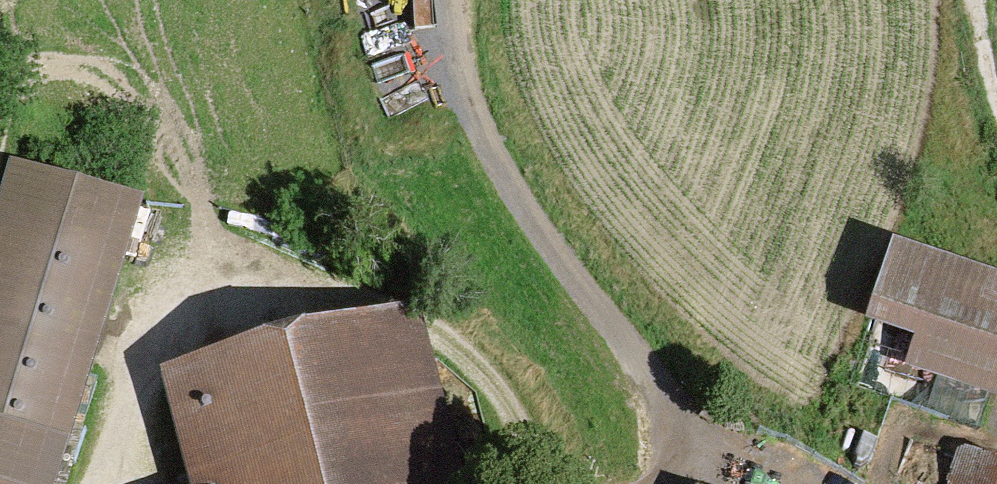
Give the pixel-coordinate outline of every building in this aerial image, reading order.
[(56,174),(0,332),(0,482),(5,483),(94,483),(187,219),(56,174)] [(913,269),(893,329),(926,340),(914,376),(996,404),(996,297),(913,269)] [(458,356),(220,406),(236,483),(485,483),(458,356)] [(981,469),(975,483),(996,483),(996,476),(981,469)]
